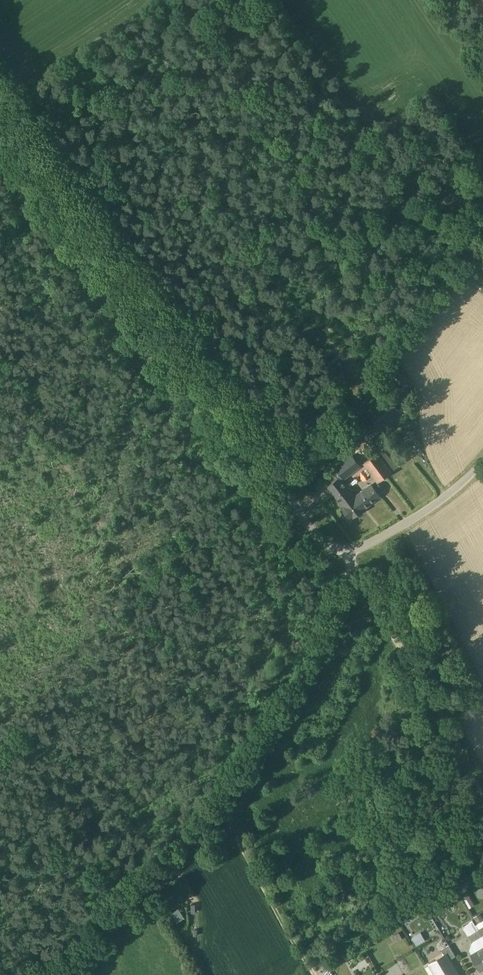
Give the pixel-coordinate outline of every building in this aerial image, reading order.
[(398,366),(391,371),(402,385),(409,380),(398,366)] [(379,453),(365,464),(378,482),(393,472),(379,453)] [(344,479),(361,466),(353,456),(336,468),(344,479)] [(380,495),(371,483),(355,495),(335,469),(325,477),(330,484),(327,486),(342,506),(341,507),(350,519),(380,495)] [(465,902),(469,909),(474,906),(469,899),(465,902)] [(179,907),(172,912),(177,921),(185,917),(179,907)] [(421,915),(425,922),(431,919),(427,911),(421,915)] [(463,928),(469,937),(477,932),(472,923),(463,928)] [(477,932),(469,937),(473,944),(482,938),(479,931),(477,932)] [(390,939),(393,944),(401,939),(398,934),(390,939)] [(419,934),(412,939),(416,947),(424,942),(419,934)] [(455,958),(449,947),(441,952),(445,957),(446,956),(449,962),(455,958)] [(471,956),(480,972),(482,970),(482,949),(471,956)] [(446,956),(445,957),(430,966),(435,974),(457,974),(449,962),(446,956)] [(430,966),(425,969),(428,974),(435,974),(430,966)]
